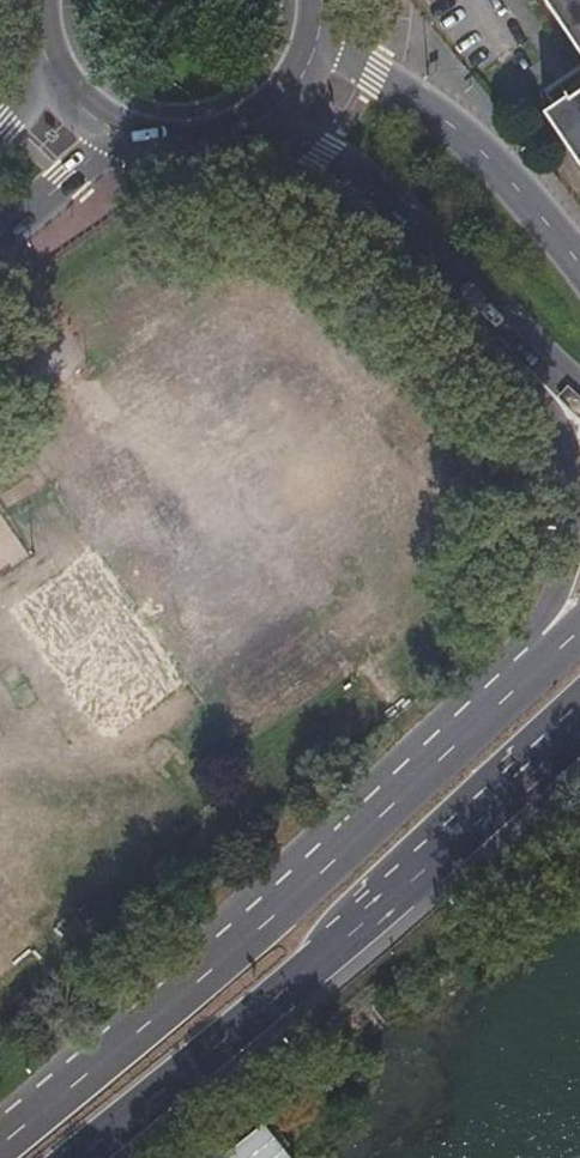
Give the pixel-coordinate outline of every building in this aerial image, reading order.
[(579,54),(579,0),(544,0),(579,54)] [(561,89),(565,95),(542,111),(579,166),(579,77),(561,89)] [(266,1119),(217,1157),(296,1157),(266,1119)]
